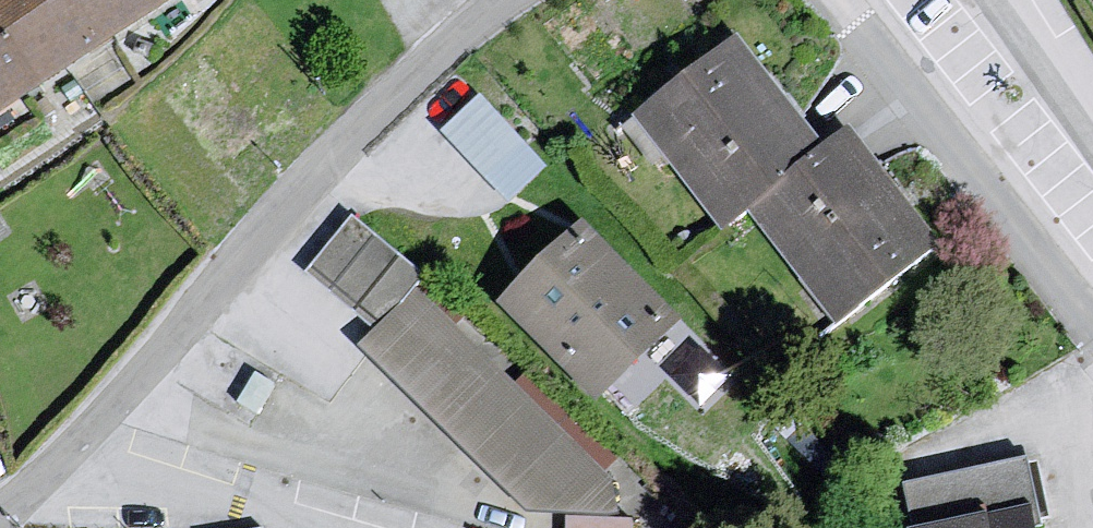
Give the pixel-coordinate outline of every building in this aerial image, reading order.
[(174,0),(0,0),(0,115),(174,0)] [(736,50),(620,132),(712,240),(741,216),(816,153),(736,50)] [(512,193),(549,157),(481,88),(444,124),(512,193)] [(847,137),(816,153),(741,216),(825,343),(934,255),(847,137)] [(362,341),(564,527),(628,527),(638,518),(593,476),(615,452),(354,210),(312,256),(381,321),(362,341)] [(582,235),(491,311),(608,418),(691,350),(582,235)] [(897,493),(903,527),(1039,527),(1026,472),(897,493)]
